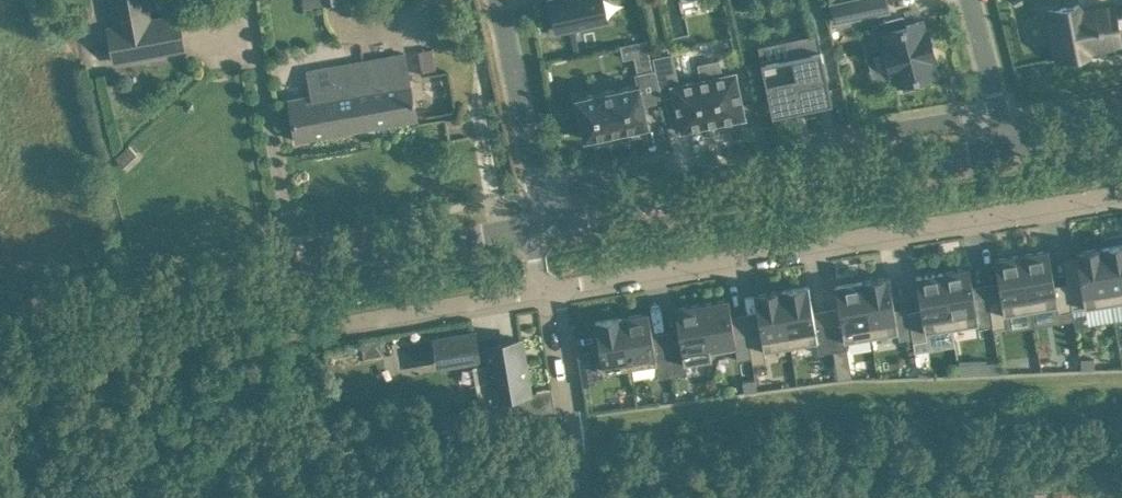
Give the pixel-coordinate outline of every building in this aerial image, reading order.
[(148,0),(110,0),(114,24),(106,25),(113,63),(186,50),(179,13),(151,18),(148,0)] [(552,1),(548,2),(551,15),(554,15),(557,29),(607,19),(603,0),(551,0),(552,1)] [(832,3),(836,20),(887,9),(885,0),(846,0),(832,3)] [(1047,9),(1057,58),(1089,52),(1088,49),(1121,42),(1119,33),(1121,32),(1121,15),(1116,17),(1115,11),(1113,2),(1080,8),(1079,3),(1047,9)] [(903,16),(880,22),(885,43),(884,44),(892,73),(896,72),(899,83),(902,82),(904,88),(923,83),(921,77),(935,73),(932,59),(935,58),(927,29),(924,29),(921,20),(905,24),(903,16)] [(817,32),(758,44),(772,108),(773,114),(832,102),(831,95),(817,32)] [(646,38),(620,44),(623,58),(632,56),(634,56),(650,52),(646,38)] [(438,70),(435,49),(421,51),(424,72),(438,70)] [(296,139),(417,118),(413,96),(405,53),(307,69),(311,94),(289,98),(292,117),(296,139)] [(671,53),(654,57),(663,96),(673,93),(681,130),(745,116),(735,71),(721,74),(718,60),(699,64),(702,78),(678,83),(671,53)] [(576,96),(585,138),(649,124),(644,103),(660,99),(653,69),(636,73),(638,83),(576,96)] [(130,145),(116,157),(124,164),(137,152),(130,145)] [(1103,246),(1112,301),(1121,299),(1121,243),(1103,246)] [(1081,279),(1067,282),(1072,308),(1072,307),(1074,307),(1085,305),(1112,301),(1103,246),(1076,251),(1077,257),(1081,279)] [(1049,249),(1022,253),(1031,308),(1057,303),(1059,311),(1072,309),(1072,307),(1072,308),(1067,282),(1055,284),(1049,249)] [(1002,298),(989,300),(993,324),(993,327),(1007,325),(1004,312),(1031,308),(1022,253),(995,258),(1002,298)] [(970,266),(943,271),(952,325),(977,321),(978,326),(993,324),(989,300),(988,294),(975,296),(970,266)] [(921,308),(908,310),(913,336),(913,341),(915,351),(955,344),(952,325),(943,271),(916,276),(921,308)] [(889,276),(862,280),(871,334),(898,330),(899,339),(913,336),(908,310),(908,306),(907,306),(895,308),(889,276)] [(840,314),(827,316),(833,350),(847,348),(845,339),(871,334),(862,280),(835,285),(840,314)] [(809,285),(781,289),(791,344),(816,339),(818,352),(833,350),(827,316),(814,318),(809,285)] [(761,333),(748,335),(753,362),(766,360),(764,348),(791,344),(781,289),(755,294),(761,333)] [(729,298),(702,302),(709,346),(709,347),(710,352),(711,352),(736,347),(738,358),(752,356),(748,335),(747,327),(734,329),(729,298)] [(681,340),(668,342),(673,374),(687,372),(685,361),(712,357),(711,352),(710,352),(702,302),(675,307),(679,328),(681,340)] [(649,311),(622,316),(630,365),(633,381),(658,376),(673,374),(668,342),(655,344),(649,311)] [(622,316),(595,320),(603,370),(630,365),(622,316)] [(474,332),(435,339),(439,363),(475,357),(476,364),(473,364),(479,400),(496,397),(498,411),(533,413),(529,391),(520,338),(496,342),(495,336),(475,339),(474,332)] [(847,348),(833,350),(838,378),(852,376),(847,348)] [(594,349),(578,352),(581,370),(597,367),(594,349)] [(1094,357),(1081,357),(1081,368),(1095,368),(1094,357)] [(1000,361),(987,361),(987,372),(1000,372),(1000,361)] [(757,389),(756,378),(743,380),(744,391),(757,389)] [(1069,484),(1052,484),(1053,497),(1070,497),(1069,484)] [(967,489),(954,489),(954,497),(967,497),(967,489)]
